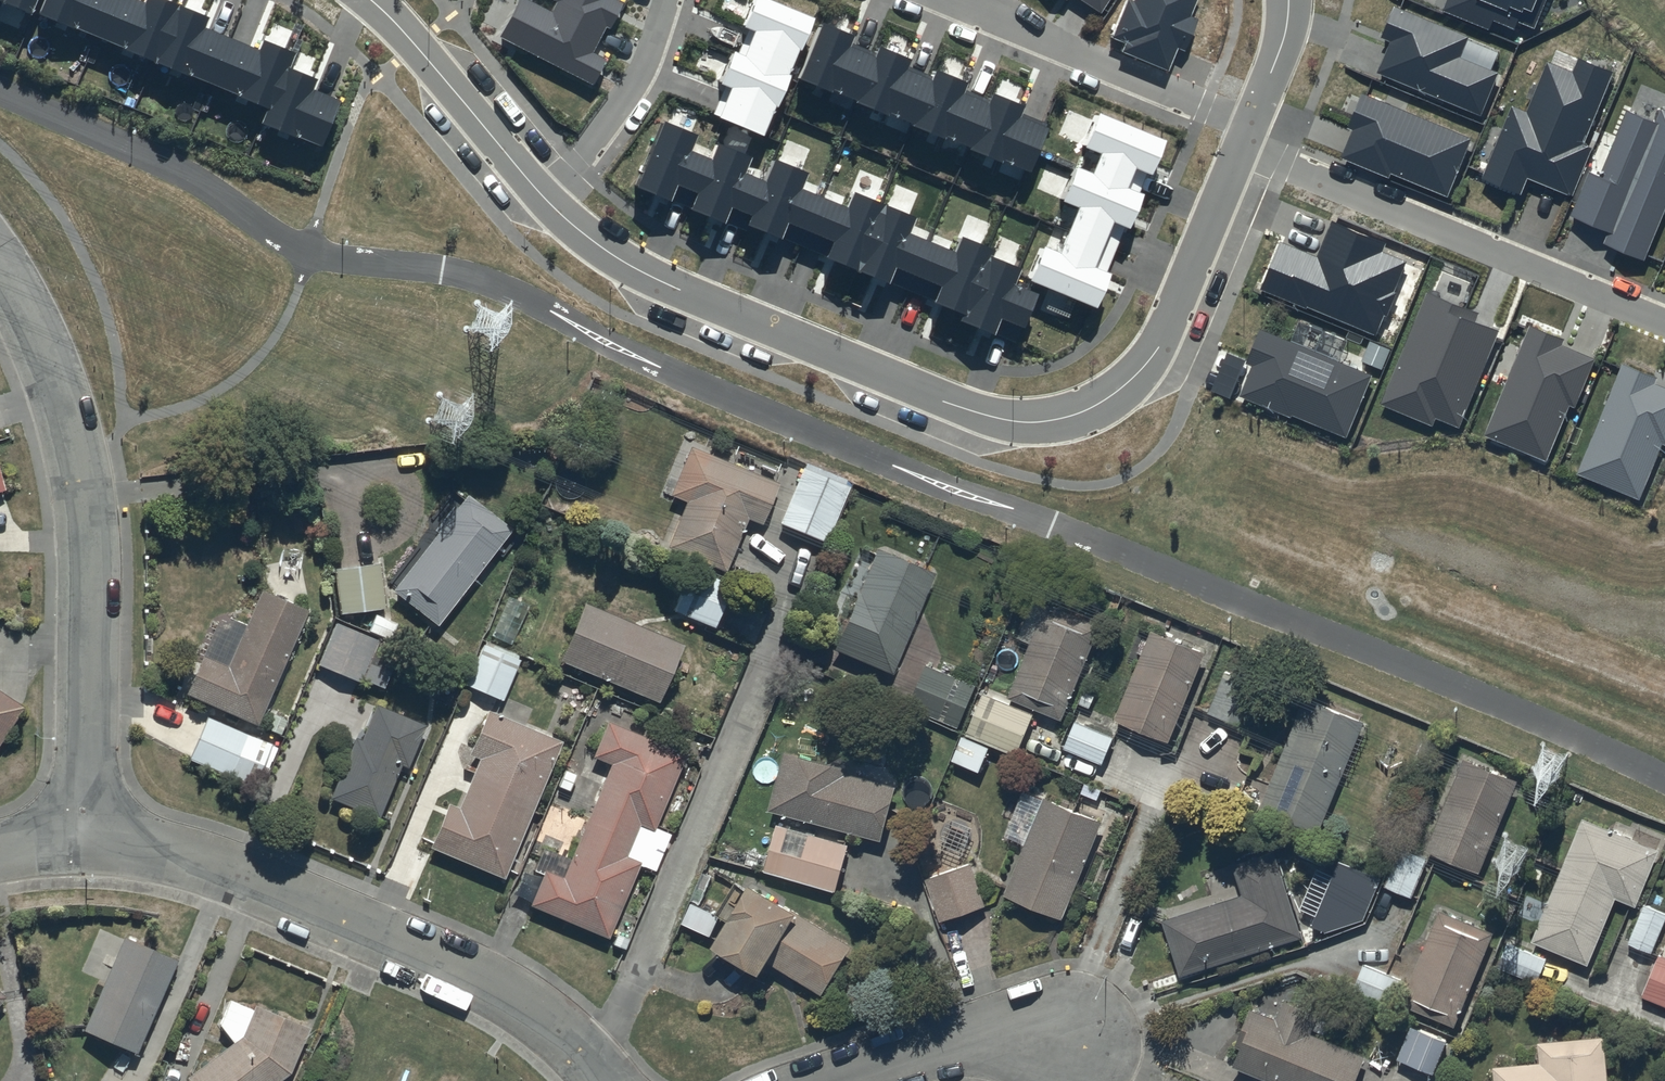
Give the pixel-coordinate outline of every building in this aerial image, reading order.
[(667,545),(724,569),(746,517),(763,524),(781,481),(693,444),(673,491),(687,497),(667,545)] [(825,544),(848,489),(802,471),(780,525),(825,544)] [(509,528),(467,495),(456,510),(453,507),(435,532),(436,533),(392,592),(437,625),(509,528)] [(893,674),(936,574),(878,549),(835,649),(893,674)] [(386,607),(380,564),(336,570),(341,612),(386,607)] [(675,612),(714,629),(730,591),(691,574),(675,612)] [(226,668),(201,657),(186,696),(255,727),(307,612),(261,591),(226,668)] [(1099,619),(1047,595),(1044,602),(1033,598),(1018,630),(1030,636),(1009,689),(1062,710),(1099,619)] [(560,665),(658,707),(682,650),(584,609),(560,665)] [(382,687),(393,660),(373,651),(377,640),(336,624),(319,665),(361,682),(362,679),(382,687)] [(1154,635),(1117,723),(1170,744),(1206,657),(1154,635)] [(467,686),(502,702),(520,660),(486,645),(467,686)] [(928,668),(912,709),(957,728),(974,688),(928,668)] [(1227,672),(1211,711),(1251,728),(1267,688),(1227,672)] [(24,700),(0,685),(0,736),(24,700)] [(985,695),(969,733),(1019,754),(1035,716),(985,695)] [(1311,696),(1264,806),(1322,831),(1368,722),(1311,696)] [(332,797),(381,816),(401,765),(408,768),(426,723),(376,703),(362,738),(356,736),(332,797)] [(560,741),(485,710),(466,754),(476,758),(455,807),(446,803),(427,846),(501,878),(560,741)] [(256,788),(274,747),(202,715),(184,756),(256,788)] [(1079,721),(1067,747),(1105,765),(1117,738),(1079,721)] [(655,828),(686,754),(609,722),(595,756),(611,762),(571,860),(545,850),(537,869),(544,872),(531,904),(610,936),(639,865),(655,871),(670,834),(655,828)] [(965,739),(954,763),(980,774),(990,750),(965,739)] [(773,812),(884,842),(899,789),(850,776),(852,770),(789,753),(773,812)] [(1466,761),(1430,849),(1481,870),(1517,782),(1466,761)] [(1047,804),(1006,898),(1065,923),(1104,827),(1047,804)] [(1532,934),(1587,957),(1616,889),(1636,898),(1659,842),(1582,811),(1532,934)] [(838,892),(851,847),(781,826),(768,872),(838,892)] [(1416,897),(1429,862),(1404,851),(1389,885),(1416,897)] [(1276,859),(1234,871),(1245,901),(1165,926),(1182,979),(1302,943),(1276,859)] [(1382,881),(1340,864),(1324,904),(1365,921),(1382,881)] [(973,865),(929,880),(944,922),(988,906),(973,865)] [(854,948),(755,889),(719,950),(763,975),(770,963),(825,996),(854,948)] [(1643,899),(1627,936),(1651,946),(1664,915),(1664,907),(1643,899)] [(1496,940),(1443,918),(1404,1009),(1457,1031),(1496,940)] [(175,966),(122,944),(84,1036),(137,1058),(175,966)] [(1643,990),(1664,999),(1664,952),(1660,950),(1643,990)] [(1390,1007),(1401,982),(1366,967),(1355,992),(1390,1007)] [(1254,1014),(1239,1050),(1244,1052),(1237,1071),(1261,1080),(1360,1080),(1368,1061),(1315,1039),(1323,1019),(1287,1005),(1279,1025),(1254,1014)] [(255,1009),(252,1015),(231,1006),(220,1032),(233,1049),(192,1080),(287,1080),(289,1079),(309,1033),(255,1009)] [(1604,1029),(1537,1033),(1539,1056),(1493,1059),(1495,1080),(1608,1080),(1604,1029)] [(1413,1031),(1399,1061),(1435,1075),(1448,1044),(1413,1031)]
